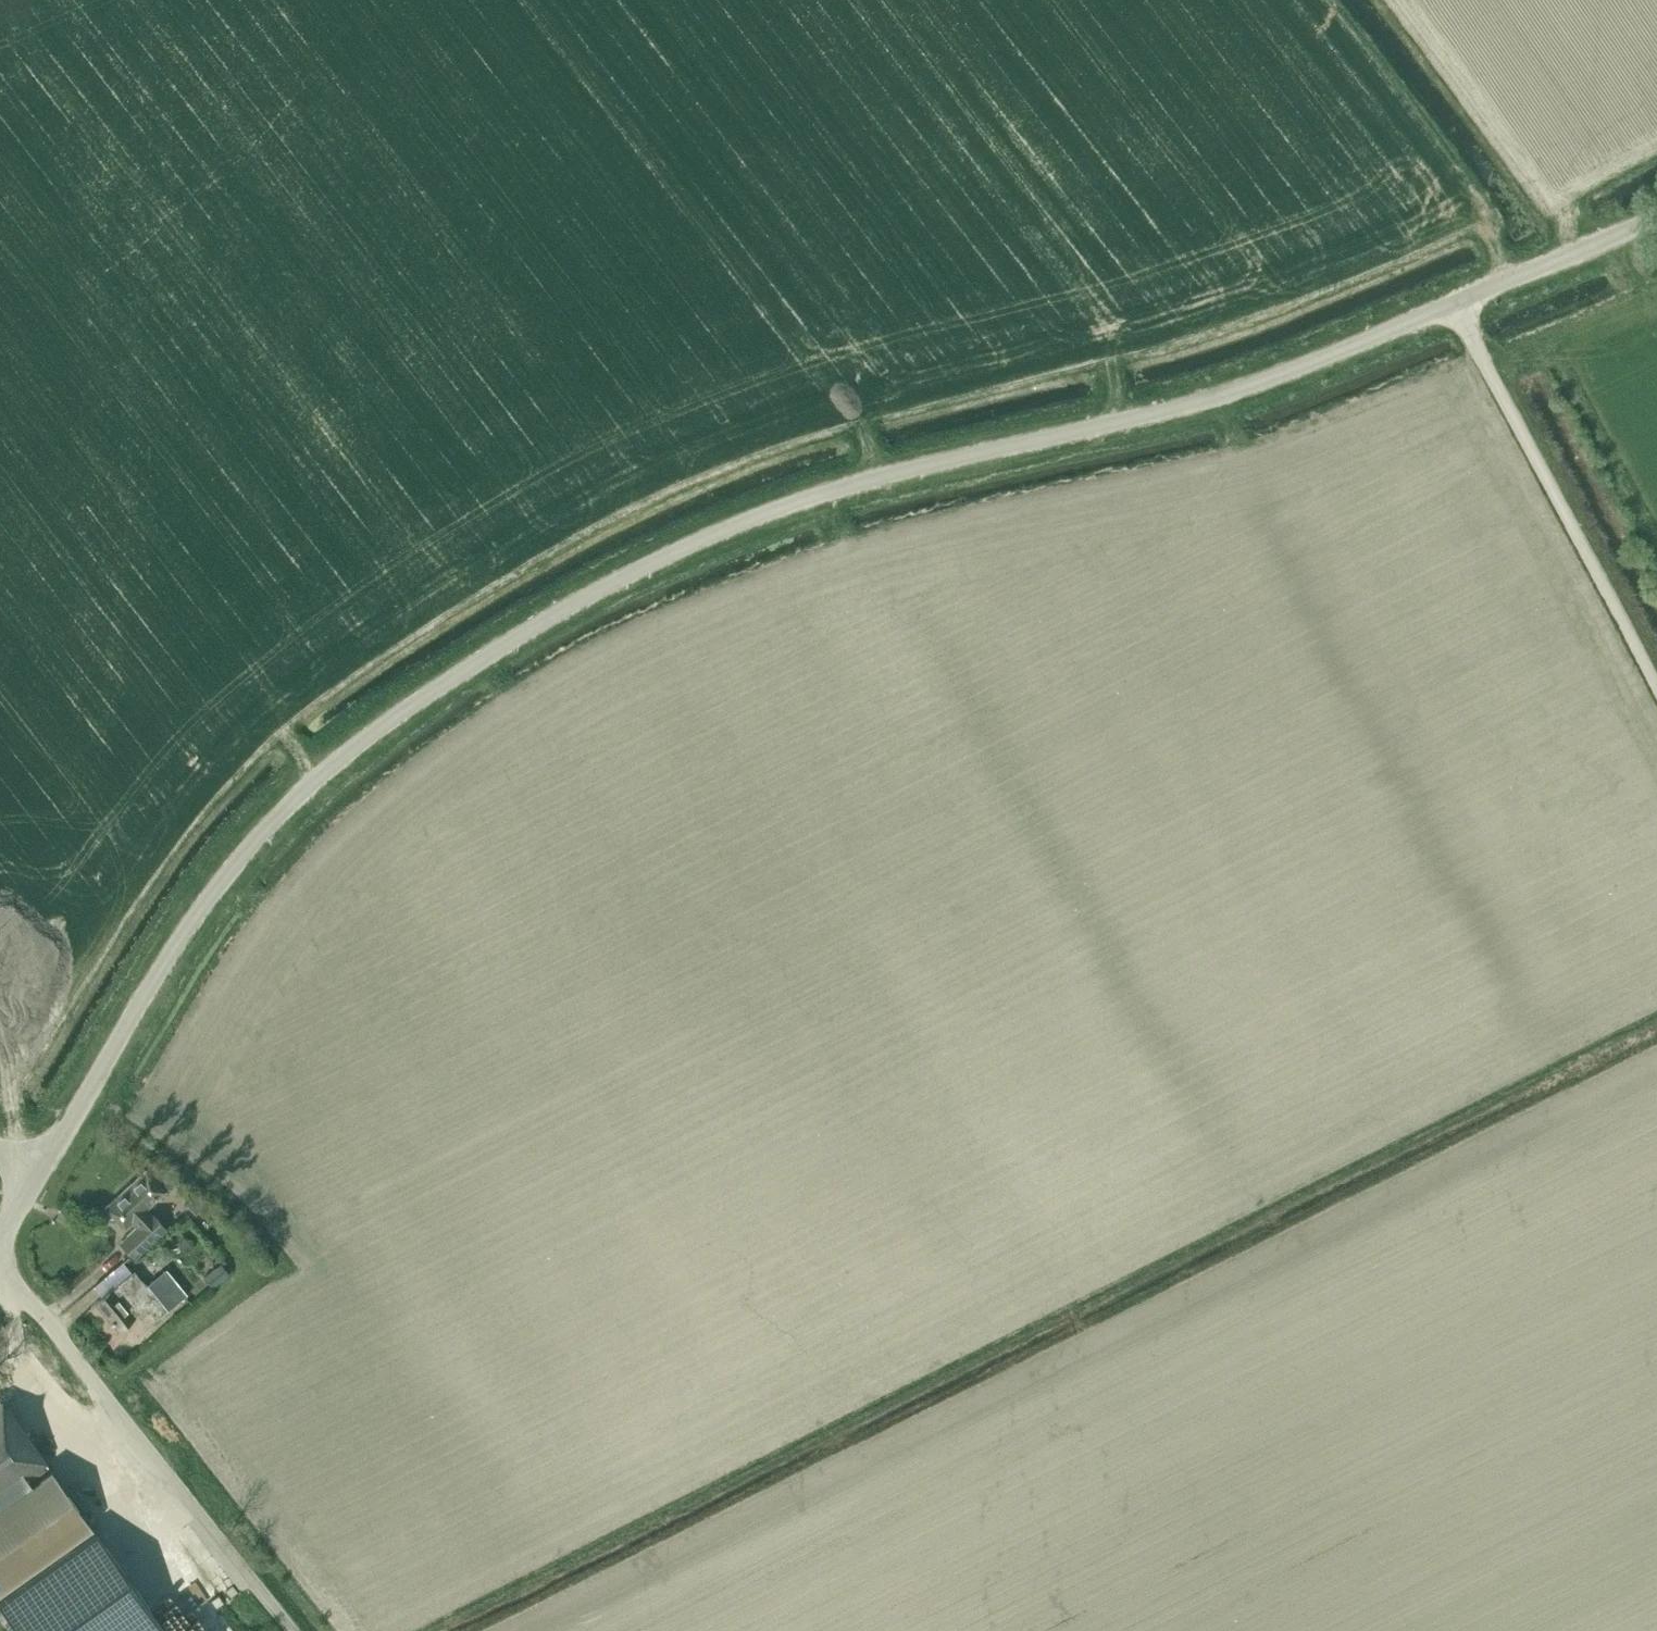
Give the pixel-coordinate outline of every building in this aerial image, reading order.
[(145,1209),(149,1205),(165,1191),(145,1170),(105,1208),(125,1229),(130,1223),(134,1227),(118,1243),(133,1260),(165,1230),(145,1209)] [(195,1216),(205,1208),(193,1195),(184,1204),(195,1216)] [(177,1245),(185,1253),(191,1246),(183,1238),(177,1245)] [(215,1268),(203,1278),(212,1288),(229,1274),(220,1264),(224,1261),(219,1255),(210,1263),(215,1268)] [(135,1317),(133,1315),(142,1307),(147,1313),(150,1311),(156,1319),(168,1310),(187,1294),(166,1269),(146,1286),(133,1270),(108,1292),(96,1302),(119,1331),(135,1317)] [(90,1526),(51,1471),(31,1485),(28,1481),(48,1467),(0,1398),(0,1590),(90,1526)] [(161,1626),(91,1530),(0,1596),(0,1607),(17,1630),(153,1630),(161,1626)]
